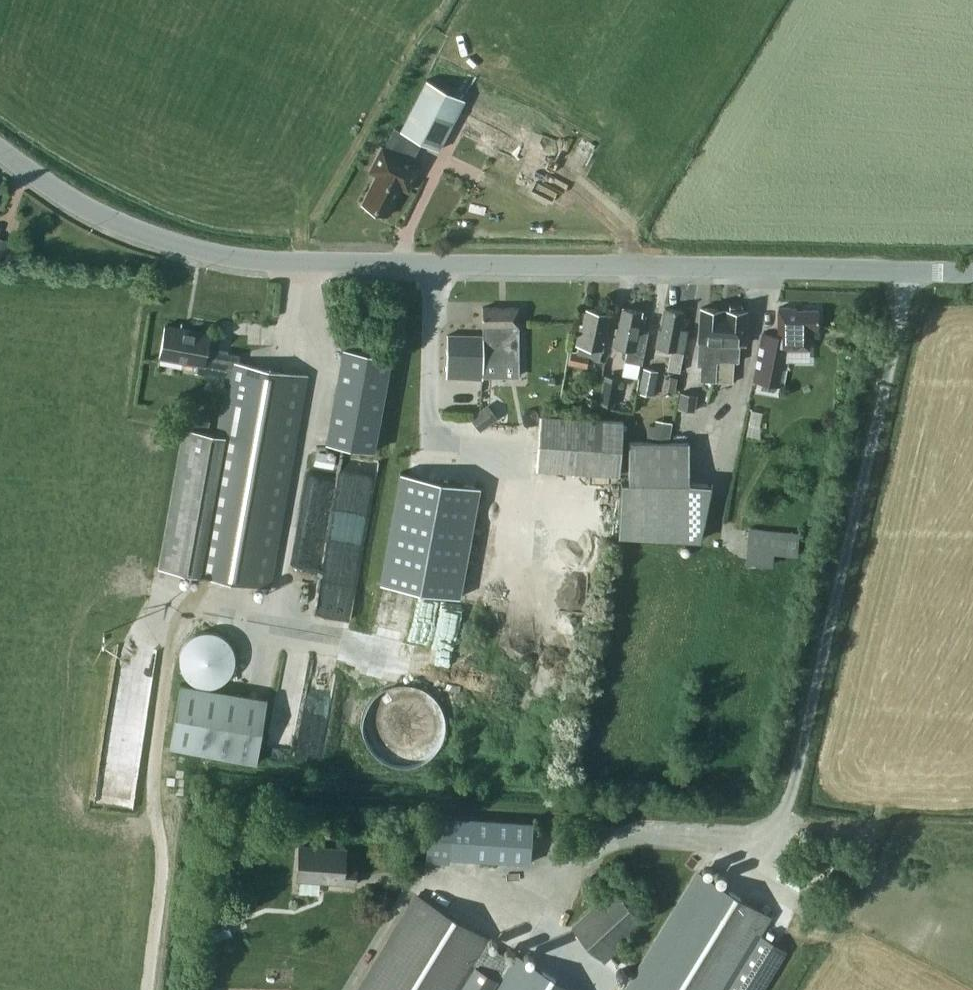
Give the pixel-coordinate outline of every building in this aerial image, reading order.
[(464,100),(426,81),(401,131),(422,142),(438,151),(464,100)] [(469,96),(450,132),(504,159),(522,123),(469,96)] [(422,142),(401,131),(396,129),(386,148),(382,146),(370,171),(377,175),(363,203),(387,216),(402,187),(409,191),(422,166),(412,161),(422,142)] [(0,237),(0,252),(8,254),(12,240),(0,237)] [(520,307),(484,307),(483,358),(520,360),(520,307)] [(754,382),(781,387),(784,387),(790,357),(786,356),(787,350),(810,349),(810,329),(819,329),(819,310),(796,310),(794,307),(779,307),(779,336),(763,332),(754,382)] [(570,364),(588,368),(589,358),(601,361),(610,313),(587,308),(584,325),(581,324),(577,345),(580,346),(578,353),(572,352),(570,364)] [(642,311),(623,308),(620,329),(617,329),(614,346),(629,349),(626,361),(644,364),(650,330),(644,329),(646,317),(641,316),(642,311)] [(685,311),(666,308),(662,329),(659,329),(656,347),(672,350),(668,369),(680,372),(684,352),(684,351),(688,330),(686,329),(689,318),(684,317),(685,311)] [(701,308),(699,342),(698,366),(702,366),(701,381),(720,382),(724,309),(701,308)] [(746,345),(748,311),(724,309),(720,382),(734,383),(735,361),(740,362),(741,344),(746,345)] [(227,377),(217,434),(187,428),(162,568),(271,588),(309,375),(239,363),(241,355),(209,349),(211,333),(166,325),(160,357),(197,363),(195,371),(227,377)] [(448,334),(448,377),(483,379),(483,334),(448,334)] [(392,357),(344,348),(327,443),(375,451),(392,357)] [(659,370),(644,368),(639,393),(654,396),(659,370)] [(600,404),(615,406),(620,377),(605,375),(600,404)] [(676,392),(679,377),(671,376),(668,391),(676,392)] [(678,408),(695,411),(698,395),(680,392),(678,408)] [(481,431),(489,426),(478,412),(471,417),(481,431)] [(622,421),(539,415),(535,470),(618,475),(622,421)] [(651,441),(668,441),(671,421),(654,419),(651,441)] [(668,441),(651,441),(629,440),(627,484),(621,483),(619,538),(701,541),(709,485),(687,484),(688,441),(668,441)] [(401,472),(381,583),(462,598),(481,487),(401,472)] [(342,482),(320,480),(316,512),(338,514),(342,482)] [(775,553),(798,556),(801,533),(749,527),(745,563),(774,566),(775,553)] [(404,598),(404,614),(443,614),(443,599),(404,598)] [(394,713),(372,735),(408,772),(457,725),(410,676),(383,702),(394,713)] [(268,698),(182,683),(170,746),(257,761),(268,698)] [(282,694),(277,751),(323,755),(323,747),(307,745),(311,697),(282,694)] [(531,863),(533,836),(534,823),(454,817),(451,857),(531,863)] [(347,850),(300,847),(298,879),(356,883),(357,867),(345,866),(347,850)] [(701,873),(629,989),(725,989),(771,916),(701,873)] [(642,920),(609,883),(601,890),(607,896),(573,927),(601,958),(642,920)] [(517,955),(513,961),(486,944),(489,939),(419,896),(361,989),(457,989),(474,963),(501,979),(495,989),(574,989),(517,955)] [(234,934),(226,915),(205,923),(213,942),(234,934)] [(728,989),(764,989),(788,950),(762,934),(728,989)] [(461,989),(492,989),(499,979),(476,965),(461,989)]
